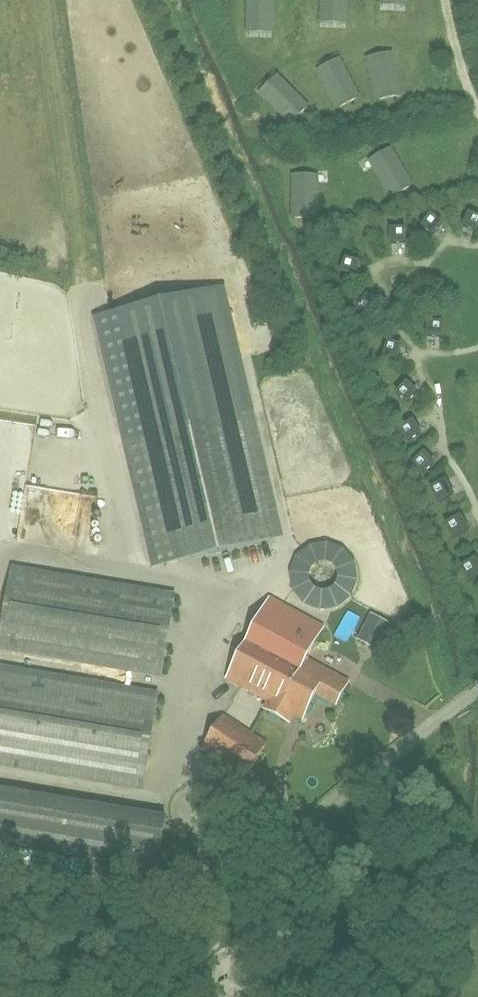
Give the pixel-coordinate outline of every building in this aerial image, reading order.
[(250,30),(270,30),(271,0),(250,0),(250,30)] [(325,21),(346,22),(346,0),(326,0),(325,21)] [(369,54),(378,98),(400,93),(391,49),(369,54)] [(319,67),(339,107),(357,98),(337,58),(319,67)] [(262,89),(293,122),(308,107),(278,74),(262,89)] [(372,156),(395,195),(413,184),(389,145),(372,156)] [(296,171),(295,216),(316,217),(317,171),(296,171)] [(466,222),(477,227),(477,213),(471,210),(466,222)] [(393,224),(393,239),(407,239),(408,224),(393,224)] [(348,254),(343,270),(357,274),(361,258),(348,254)] [(369,291),(359,304),(371,312),(380,300),(369,291)] [(200,293),(95,318),(124,441),(147,541),(153,567),(277,538),(273,519),(254,524),(200,293)] [(430,319),(429,333),(443,335),(445,320),(430,319)] [(391,338),(385,352),(399,357),(404,343),(391,338)] [(408,379),(399,389),(409,399),(419,389),(408,379)] [(394,429),(403,441),(415,432),(406,420),(394,429)] [(422,453),(408,458),(413,472),(427,467),(422,453)] [(450,476),(433,485),(441,500),(458,491),(450,476)] [(49,493),(49,507),(64,507),(64,512),(78,512),(78,510),(93,510),(93,493),(49,493)] [(463,510),(446,518),(454,533),(471,525),(463,510)] [(358,558),(300,537),(279,593),(337,614),(358,558)] [(463,563),(471,577),(477,574),(477,555),(463,563)] [(0,642),(0,651),(160,678),(174,597),(12,570),(0,642)] [(271,597),(227,678),(268,701),(264,709),(288,722),(292,715),(302,720),(316,694),(336,705),(349,683),(307,660),(325,627),(271,597)] [(372,611),(359,638),(379,647),(392,621),(372,611)] [(141,790),(157,694),(0,668),(0,766),(141,790)] [(268,743),(224,714),(201,749),(245,778),(268,743)]
